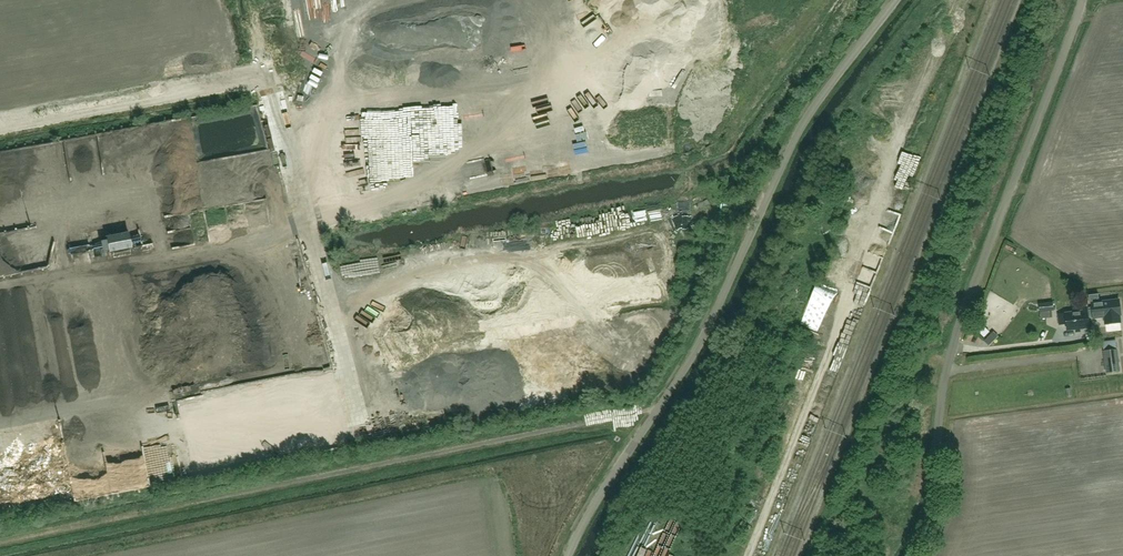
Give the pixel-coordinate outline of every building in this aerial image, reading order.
[(119,233),(82,241),(85,254),(93,252),(92,248),(110,244),(112,249),(122,246),(119,233)] [(283,246),(293,242),(290,234),(280,238),(283,246)] [(1099,302),(1099,294),(1089,295),(1090,304),(1092,304),(1094,318),(1105,316),(1106,324),(1122,322),(1119,300),(1099,302)] [(1040,312),(1047,311),(1052,311),(1052,303),(1039,305),(1040,312)] [(1065,314),(1058,315),(1060,325),(1067,324),(1068,331),(1076,329),(1076,333),(1081,332),(1080,329),(1090,328),(1088,317),(1091,316),(1090,307),(1087,308),(1087,307),(1083,307),(1084,311),(1065,314)] [(1107,372),(1120,371),(1116,341),(1103,342),(1107,372)]
